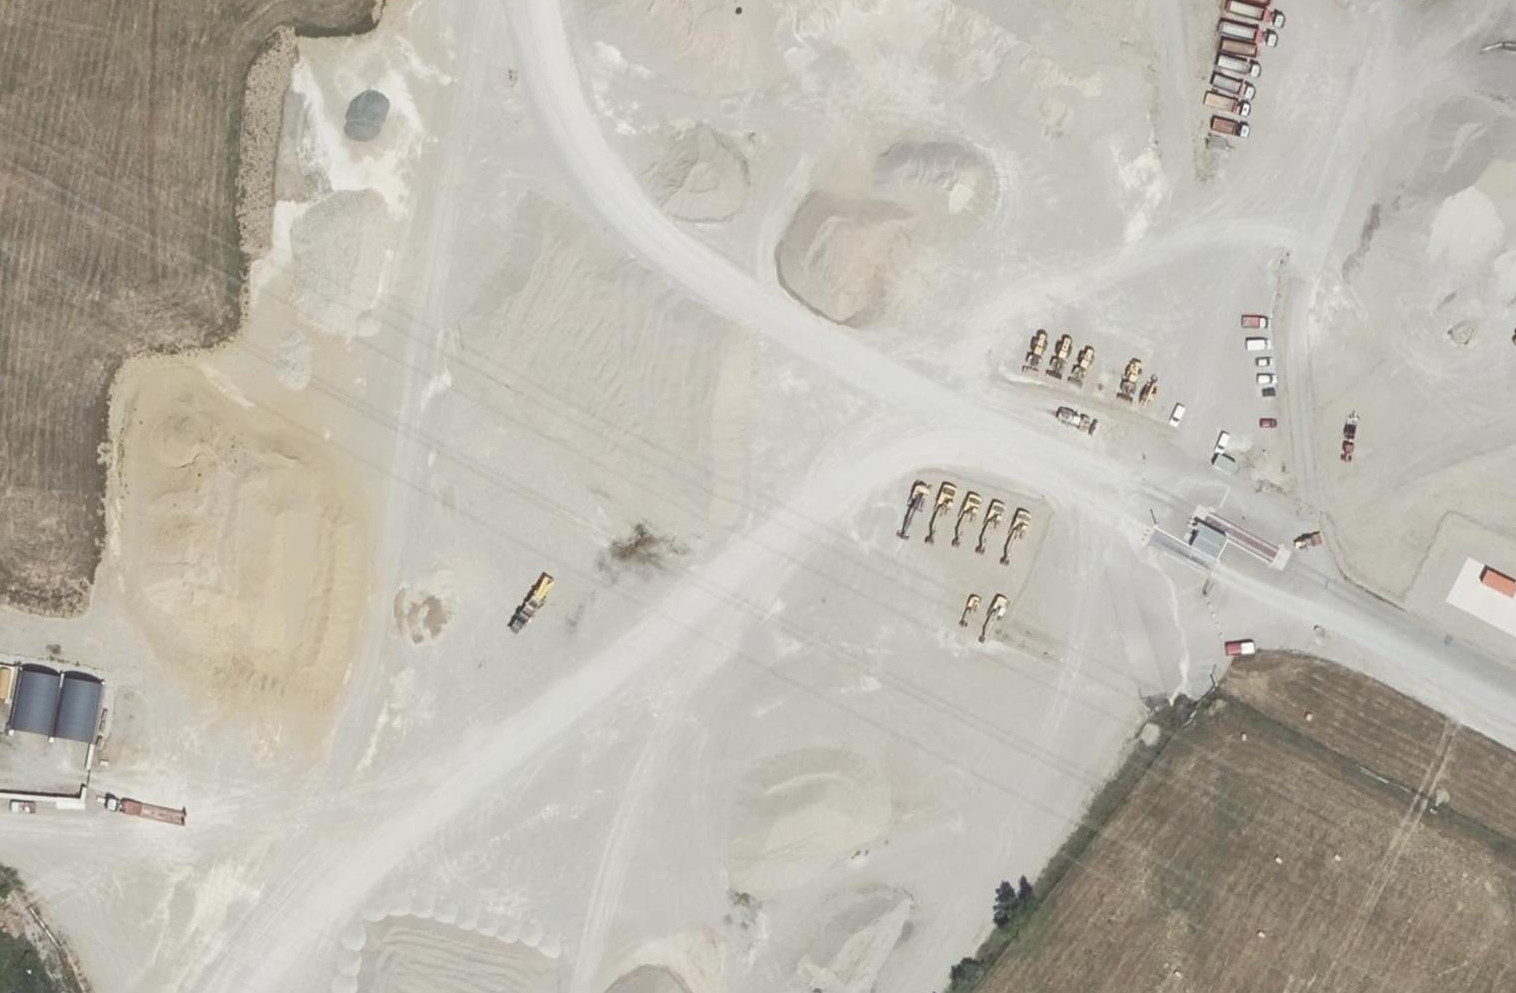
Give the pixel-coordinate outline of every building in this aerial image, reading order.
[(1215,558),(1224,535),(1200,526),(1192,549),(1215,558)]
